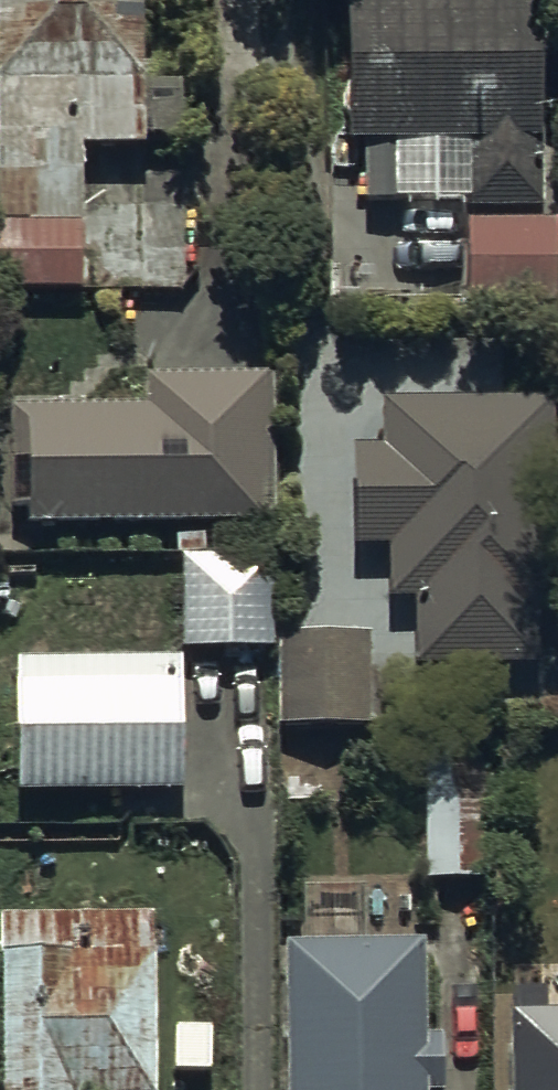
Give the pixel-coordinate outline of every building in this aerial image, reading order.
[(85,296),(80,161),(141,159),(140,147),(184,145),(182,90),(143,92),(142,0),(0,0),(0,300),(85,296)] [(467,155),(467,214),(545,213),(543,3),(346,4),(348,156),(467,155)] [(557,223),(465,226),(467,313),(557,310),(557,267),(557,223)] [(145,415),(12,414),(11,517),(27,518),(27,527),(275,529),(277,385),(146,384),(145,415)] [(552,620),(551,406),(380,408),(380,454),(354,455),(355,556),(389,556),(390,606),(412,606),(413,674),(539,673),(538,620),(552,620)] [(271,563),(181,564),(182,653),(272,652),(271,563)] [(369,647),(279,645),(278,735),(368,737),(369,647)] [(180,667),(14,671),(18,835),(65,833),(64,802),(131,800),(132,822),(188,820),(187,800),(183,800),(180,667)] [(0,922),(0,1089),(155,1089),(154,921),(0,922)] [(284,954),(286,1089),(440,1089),(439,1046),(427,1047),(425,951),(284,954)] [(547,1003),(506,1004),(508,1089),(557,1089),(557,1024),(547,1024),(547,1003)]
